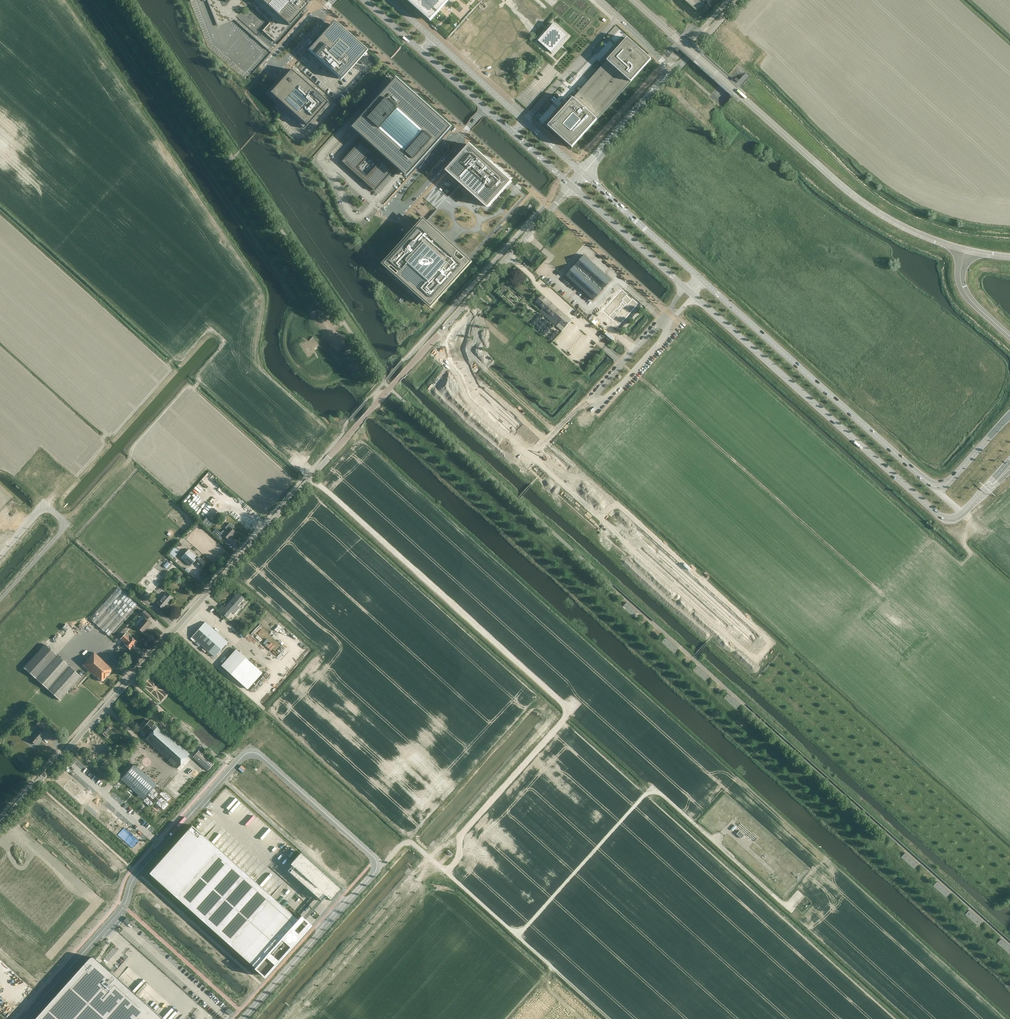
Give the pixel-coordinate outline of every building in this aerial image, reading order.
[(218,26),(233,20),(234,19),(251,0),(208,0),(218,26)] [(310,0),(252,0),(248,4),(269,23),(262,31),(275,42),(311,1),(310,0)] [(416,8),(414,10),(416,8),(432,22),(436,26),(439,28),(448,37),(449,37),(472,11),(466,6),(471,0),(407,0),(416,8)] [(521,7),(518,9),(539,28),(544,23),(522,3),(524,1),(523,0),(513,0),(521,7)] [(484,8),(453,41),(476,62),(506,28),(484,8)] [(367,51),(334,21),(308,50),(341,80),(367,51)] [(567,36),(553,24),(538,41),(552,53),(567,36)] [(627,38),(548,126),(572,148),(651,59),(627,38)] [(703,55),(704,54),(692,43),(691,44),(703,55)] [(712,79),(713,77),(702,68),(701,69),(712,79)] [(291,70),(267,96),(304,129),(328,103),(291,70)] [(364,138),(343,162),(375,191),(397,167),(408,177),(452,128),(397,79),(353,128),(364,138)] [(424,221),(385,264),(405,283),(409,280),(420,290),(418,294),(431,305),(470,262),(469,261),(527,196),(472,146),(471,145),(470,146),(469,146),(448,169),(448,170),(448,172),(448,173),(460,183),(425,222),(424,221)] [(566,275),(565,275),(593,300),(593,299),(611,279),(611,280),(584,255),(584,256),(566,276),(566,275)] [(566,274),(578,261),(574,257),(562,270),(566,274)] [(639,306),(623,292),(603,314),(620,328),(639,306)] [(556,326),(565,316),(542,296),(537,303),(542,308),(540,311),(556,326)] [(363,311),(361,304),(354,302),(355,309),(363,311)] [(535,320),(532,323),(545,335),(548,331),(546,330),(552,323),(540,313),(537,316),(540,319),(537,322),(535,320)] [(312,337),(308,341),(314,349),(319,346),(322,348),(321,346),(320,344),(326,339),(338,349),(342,344),(330,333),(321,319),(314,323),(321,333),(315,338),(314,336),(312,335),(311,334),(311,335),(312,337)] [(207,516),(214,522),(220,514),(213,508),(207,516)] [(194,530),(199,525),(196,522),(191,528),(194,530)] [(228,540),(235,532),(231,529),(233,527),(229,523),(225,528),(227,529),(224,532),(222,530),(220,533),(222,534),(228,540)] [(174,557),(179,551),(174,546),(168,552),(174,557)] [(201,567),(204,563),(189,549),(181,558),(190,566),(194,561),(201,567)] [(109,636),(137,604),(118,587),(89,618),(109,636)] [(163,609),(173,598),(166,592),(156,603),(163,609)] [(237,605),(243,598),(237,593),(224,607),(222,605),(218,610),(226,617),(231,611),(233,614),(239,608),(237,605)] [(623,606),(622,607),(632,616),(633,615),(637,611),(627,602),(623,606)] [(147,618),(147,619),(150,616),(144,610),(141,613),(145,617),(136,627),(142,632),(147,627),(150,624),(146,620),(147,618)] [(214,657),(227,642),(205,622),(192,637),(214,657)] [(117,635),(120,638),(126,632),(123,629),(117,635)] [(125,634),(121,639),(125,642),(124,644),(130,649),(133,646),(133,647),(134,645),(137,642),(130,636),(129,638),(125,634)] [(663,640),(662,642),(674,653),(676,651),(678,648),(666,637),(663,640)] [(46,644),(25,667),(36,678),(58,654),(46,644)] [(262,673),(236,649),(221,665),(248,689),(262,673)] [(101,682),(112,669),(94,653),(83,665),(101,682)] [(58,654),(36,678),(61,700),(82,676),(58,654)] [(694,668),(693,670),(705,681),(707,679),(709,676),(697,665),(694,668)] [(725,696),(724,698),(736,709),(738,707),(740,704),(728,693),(725,696)] [(741,725),(747,725),(749,722),(746,720),(742,716),(741,715),(736,720),(741,725)] [(177,768),(190,754),(158,725),(157,726),(150,720),(142,728),(150,735),(145,740),(177,768)] [(110,729),(108,727),(102,734),(107,738),(109,736),(107,734),(110,729)] [(38,729),(29,739),(36,745),(44,735),(38,729)] [(87,747),(91,751),(100,741),(96,737),(87,747)] [(208,770),(213,764),(198,750),(193,757),(208,770)] [(134,764),(121,779),(158,812),(171,797),(134,764)] [(88,795),(70,780),(64,787),(81,803),(88,795)] [(227,806),(238,817),(247,807),(236,797),(227,806)] [(264,821),(256,829),(253,827),(252,828),(255,831),(252,833),(260,841),(262,838),(265,841),(274,831),(264,821)] [(192,825),(149,873),(254,967),(254,968),(264,977),(264,976),(287,951),(288,949),(290,948),(300,936),(307,928),(306,927),(303,924),(298,920),(297,919),(278,902),(192,825)] [(742,838),(745,835),(740,830),(736,834),(742,838)] [(223,836),(220,841),(218,839),(215,844),(221,847),(225,837),(223,836)] [(332,901),(342,889),(301,852),(290,864),(292,866),(288,871),(322,901),(327,896),(332,901)] [(903,855),(901,857),(914,869),(917,866),(919,864),(906,852),(904,854),(903,855)] [(268,866),(259,876),(261,878),(270,868),(268,866)] [(31,878),(6,907),(37,934),(63,906),(31,878)] [(935,884),(933,886),(946,897),(948,896),(950,893),(937,881),(935,884)] [(967,912),(965,915),(978,926),(980,924),(983,921),(970,909),(967,912)] [(997,943),(1009,955),(1009,946),(1002,938),(999,941),(997,943)] [(151,1008),(136,995),(120,980),(108,970),(96,959),(95,958),(94,957),(93,957),(92,957),(91,957),(90,957),(89,958),(88,959),(87,960),(84,963),(69,980),(51,1000),(37,1015),(34,1018),(163,1018),(151,1008)]
